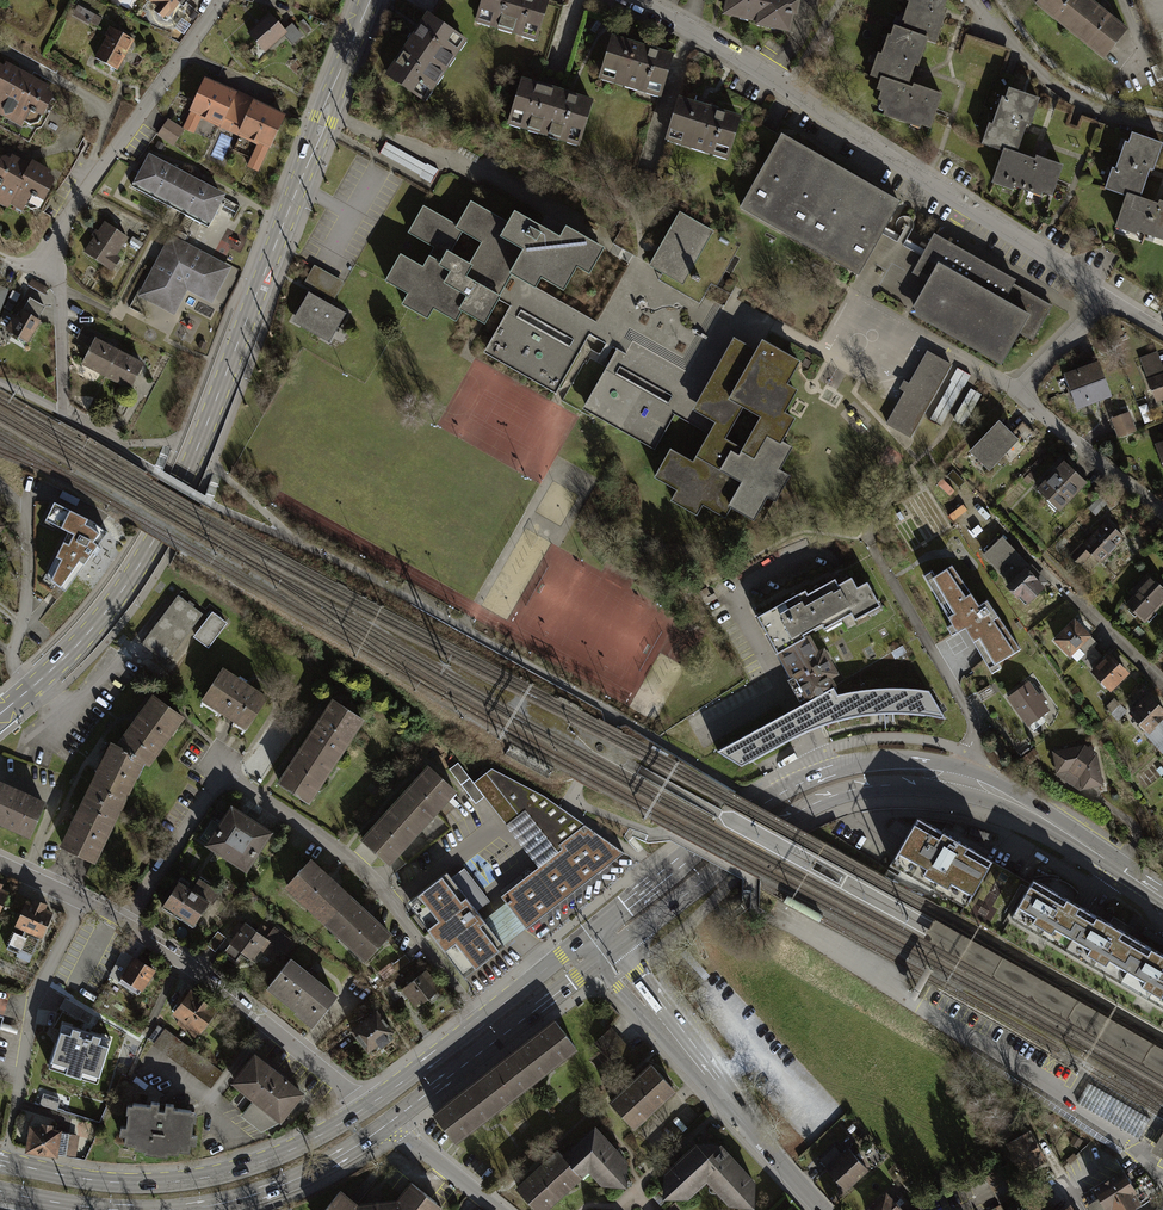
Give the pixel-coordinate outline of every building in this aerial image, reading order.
[(158,11),(175,23),(193,2),(198,6),(202,0),(167,0),(158,11)] [(546,0),(483,0),(478,16),(491,21),(490,24),(499,26),(500,23),(514,27),(512,31),(522,34),(523,30),(536,34),(547,0),(546,0)] [(720,2),(746,9),(744,14),(767,20),(765,26),(793,32),(800,1),(796,0),(720,0),(720,2)] [(907,1),(911,2),(905,16),(910,18),(905,30),(934,41),(942,21),(933,18),(940,0),(907,0),(907,1)] [(1087,0),(1038,0),(1036,3),(1105,58),(1126,31),(1087,0)] [(99,26),(103,18),(84,9),(80,17),(99,26)] [(286,32),(269,13),(248,31),(265,51),(286,32)] [(461,38),(428,15),(387,75),(420,97),(426,88),(430,90),(435,83),(432,81),(437,72),(441,75),(447,65),(444,63),(449,55),(453,57),(458,49),(455,47),(461,38)] [(292,23),(285,29),(287,32),(285,34),(293,43),(303,35),(292,23)] [(928,39),(901,28),(895,45),(890,43),(884,59),(880,57),(873,73),(881,77),(901,84),(910,62),(918,65),(928,39)] [(142,48),(120,36),(105,61),(126,74),(142,48)] [(671,57),(613,39),(603,72),(616,76),(614,80),(625,83),(626,80),(639,84),(638,87),(646,89),(647,86),(660,90),(671,57)] [(6,71),(0,81),(0,109),(37,130),(55,99),(6,71)] [(901,84),(881,77),(878,85),(885,88),(881,97),(888,100),(885,107),(910,117),(911,115),(920,119),(929,95),(901,84)] [(191,110),(184,127),(193,131),(201,114),(221,123),(222,121),(232,125),(241,105),(231,101),(235,94),(205,80),(191,110)] [(591,102),(523,81),(511,119),(522,122),(521,125),(529,128),(530,124),(540,127),(539,131),(550,135),(551,131),(560,134),(559,137),(568,140),(569,136),(579,139),(591,102)] [(1039,99),(1010,89),(1007,99),(1004,98),(994,125),(991,125),(985,143),(1006,150),(1017,154),(1027,123),(1031,124),(1039,99)] [(740,118),(683,101),(670,142),(727,160),(740,118)] [(250,110),(241,105),(232,125),(241,130),(240,132),(259,141),(247,166),(257,170),(269,146),(270,146),(284,116),(254,102),(250,110)] [(158,134),(173,145),(183,130),(168,120),(158,134)] [(742,206),(859,273),(882,233),(900,202),(783,134),(742,206)] [(432,182),(440,170),(389,140),(382,153),(432,182)] [(1157,151),(1133,143),(1128,159),(1124,157),(1119,172),(1114,171),(1109,189),(1127,195),(1136,199),(1144,175),(1149,177),(1157,151)] [(1017,154),(1006,150),(994,182),(1013,189),(1014,185),(1042,195),(1043,191),(1053,195),(1063,166),(1039,158),(1037,161),(1017,154)] [(221,196),(150,158),(143,170),(140,168),(130,187),(180,213),(181,210),(186,213),(185,215),(208,228),(218,210),(214,208),(221,196)] [(3,160),(0,165),(0,190),(11,197),(15,190),(37,202),(50,180),(27,166),(24,172),(3,160)] [(1127,195),(1116,223),(1133,230),(1135,225),(1149,231),(1151,226),(1162,231),(1162,205),(1152,201),(1151,205),(1136,199),(1127,195)] [(423,208),(409,233),(435,247),(423,269),(400,256),(386,281),(408,294),(402,304),(427,318),(433,308),(455,320),(461,310),(478,320),(479,318),(485,321),(497,299),(511,275),(517,278),(524,265),(540,274),(539,277),(563,291),(577,267),(589,274),(603,249),(566,228),(555,246),(535,235),(539,227),(514,212),(508,223),(471,202),(457,227),(423,208)] [(711,231),(678,212),(656,251),(647,267),(659,273),(681,285),(711,231)] [(126,240),(104,224),(86,249),(109,265),(126,240)] [(188,251),(171,242),(162,257),(170,261),(167,266),(160,262),(144,292),(151,295),(150,297),(172,310),(181,293),(179,292),(185,282),(195,287),(193,290),(210,299),(223,275),(221,274),(224,267),(194,251),(190,258),(185,256),(188,251)] [(911,314),(1002,365),(1020,333),(1032,339),(1051,306),(955,252),(952,257),(948,256),(945,261),(926,250),(923,256),(913,273),(929,282),(911,314)] [(340,282),(314,267),(305,283),(310,285),(331,298),(340,282)] [(33,280),(29,298),(42,301),(46,284),(33,280)] [(19,294),(12,290),(3,308),(10,312),(19,294)] [(323,302),(309,294),(297,315),(305,319),(301,325),(321,337),(324,331),(332,335),(344,314),(331,306),(330,307),(322,302),(323,302)] [(46,310),(28,300),(10,330),(28,340),(46,310)] [(485,351),(557,391),(578,352),(507,311),(485,351)] [(97,335),(82,328),(77,338),(92,345),(97,335)] [(105,377),(120,351),(96,338),(82,365),(105,377)] [(732,341),(691,410),(714,424),(709,432),(707,436),(690,465),(667,451),(649,480),(672,493),(666,503),(694,519),(702,506),(720,517),(725,510),(750,524),(764,501),(770,504),(785,477),(775,471),(789,448),(779,442),(792,420),(781,414),(794,392),(784,386),(797,362),(760,342),(753,353),(732,341)] [(120,351),(105,377),(128,389),(142,363),(120,351)] [(883,423),(909,439),(923,416),(954,367),(927,351),(896,402),(883,423)] [(1139,363),(1151,399),(1162,395),(1162,366),(1159,356),(1139,363)] [(1097,364),(1064,375),(1071,393),(1103,382),(1097,364)] [(606,368),(584,406),(655,446),(673,416),(675,413),(677,409),(606,368)] [(983,382),(957,368),(928,419),(953,433),(983,382)] [(1103,382),(1071,393),(1077,413),(1110,402),(1103,382)] [(1129,414),(1113,420),(1118,436),(1134,431),(1129,414)] [(967,452),(988,472),(1018,441),(997,421),(967,452)] [(1085,484),(1064,464),(1038,491),(1059,511),(1085,484)] [(103,539),(108,533),(93,522),(54,503),(44,522),(66,534),(60,546),(44,580),(64,594),(103,539)] [(1126,540),(1107,521),(1083,546),(1102,564),(1126,540)] [(1046,586),(1002,539),(986,554),(1010,580),(1008,582),(1028,603),(1046,586)] [(952,566),(934,577),(940,586),(932,590),(951,624),(959,619),(984,660),(992,656),(997,663),(1020,649),(987,600),(980,605),(952,566)] [(1150,576),(1125,601),(1145,620),(1162,602),(1162,590),(1150,576)] [(833,580),(803,596),(817,621),(819,625),(836,616),(839,621),(850,615),(853,621),(866,614),(863,609),(874,602),(865,585),(855,590),(849,579),(836,586),(833,580)] [(817,621),(803,596),(801,593),(760,616),(766,627),(760,630),(775,656),(804,639),(802,636),(813,629),(810,625),(817,621)] [(200,616),(176,598),(141,644),(164,662),(200,616)] [(224,625),(212,616),(196,637),(207,646),(224,625)] [(1079,650),(1086,657),(1093,650),(1098,645),(1075,620),(1050,644),(1067,662),(1079,650)] [(804,639),(775,656),(803,704),(833,687),(829,679),(836,675),(822,650),(816,653),(807,637),(804,639)] [(1077,666),(1105,695),(1128,674),(1111,656),(1105,662),(1093,650),(1086,657),(1077,666)] [(265,699),(223,672),(202,705),(244,732),(265,699)] [(837,695),(833,687),(803,704),(714,754),(738,768),(800,735),(815,728),(830,723),(845,719),(858,716),(876,714),(893,714),(909,714),(926,716),(943,719),(926,689),(911,687),(898,687),(885,687),(872,688),(859,689),(846,692),(837,695)] [(1052,717),(1032,690),(1014,703),(1034,730),(1052,717)] [(1162,719),(1162,714),(1145,694),(1127,710),(1159,744),(1162,740),(1162,724),(1161,721),(1162,719)] [(309,737),(334,753),(351,728),(354,730),(361,718),(360,717),(364,711),(350,703),(346,708),(333,700),(309,737)] [(152,708),(116,751),(143,769),(147,771),(181,733),(152,708)] [(280,783),(307,801),(314,790),(311,789),(321,773),(324,775),(332,764),(329,762),(334,753),(309,737),(280,783)] [(1099,750),(1087,743),(1054,749),(1058,772),(1082,788),(1105,784),(1099,750)] [(86,800),(113,817),(143,769),(116,751),(111,748),(80,796),(86,800)] [(481,793),(473,782),(457,763),(449,769),(473,799),(481,793)] [(399,800),(421,820),(442,796),(445,799),(454,789),(430,767),(399,800)] [(491,768),(473,782),(481,793),(506,824),(529,807),(544,795),(491,768)] [(0,788),(0,826),(30,841),(45,809),(0,788)] [(538,866),(500,896),(505,902),(526,928),(624,852),(544,795),(529,807),(561,848),(538,866)] [(113,817),(86,800),(56,845),(89,866),(118,821),(113,817)] [(421,820),(399,800),(363,840),(387,862),(396,853),(394,851),(406,837),(408,839),(417,830),(414,828),(421,820)] [(529,807),(506,824),(538,866),(561,848),(529,807)] [(269,839),(231,814),(207,851),(246,876),(269,839)] [(914,817),(884,867),(964,916),(994,866),(914,817)] [(326,928),(353,899),(314,862),(286,890),(326,928)] [(451,878),(446,872),(413,898),(433,924),(428,928),(445,950),(450,945),(471,972),(504,947),(503,946),(483,920),(476,911),(489,900),(464,868),(451,878)] [(201,893),(179,880),(162,906),(199,929),(221,894),(206,885),(201,893)] [(1162,1010),(1162,956),(1031,880),(1007,921),(1162,1010)] [(353,899),(326,928),(365,965),(392,937),(353,899)] [(49,912),(26,902),(17,921),(24,924),(22,927),(16,923),(9,937),(32,948),(39,934),(32,931),(34,928),(40,931),(49,912)] [(515,936),(526,928),(505,902),(495,910),(483,920),(503,946),(515,936)] [(1162,1075),(1162,1050),(1134,1033),(935,920),(925,938),(1025,995),(1162,1075)] [(1145,928),(1141,934),(1162,947),(1162,939),(1145,928)] [(271,937),(266,942),(253,932),(247,939),(235,929),(221,946),(235,958),(241,950),(261,967),(266,960),(279,971),(292,955),(271,937)] [(210,945),(218,950),(226,936),(218,931),(210,945)] [(140,961),(134,958),(119,982),(138,994),(154,970),(148,966),(151,963),(142,957),(140,961)] [(333,1004),(288,964),(268,987),(312,1027),(333,1004)] [(443,996),(425,973),(401,991),(419,1015),(443,996)] [(211,1016),(186,997),(170,1017),(196,1036),(211,1016)] [(392,1039),(372,1015),(349,1034),(369,1058),(392,1039)] [(557,1017),(515,1050),(537,1078),(579,1045),(557,1017)] [(111,1038),(64,1023),(50,1067),(97,1082),(111,1038)] [(629,1050),(610,1029),(595,1043),(614,1063),(629,1050)] [(152,1045),(208,1086),(219,1071),(163,1030),(152,1045)] [(515,1050),(473,1083),(495,1111),(537,1078),(515,1050)] [(301,1094),(251,1054),(230,1081),(257,1103),(243,1120),(260,1133),(279,1121),(301,1094)] [(651,1065),(611,1101),(630,1123),(638,1116),(641,1119),(650,1110),(647,1107),(662,1094),(664,1097),(672,1089),(651,1065)] [(473,1083),(431,1115),(453,1144),(495,1111),(473,1083)] [(36,1092),(34,1103),(66,1109),(68,1098),(36,1092)] [(132,1103),(131,1113),(128,1113),(125,1143),(135,1144),(134,1147),(145,1149),(144,1153),(167,1155),(167,1152),(178,1153),(178,1150),(189,1151),(192,1121),(189,1121),(190,1110),(173,1108),(173,1104),(166,1103),(165,1111),(158,1110),(159,1102),(151,1101),(150,1105),(132,1103)] [(42,1128),(31,1126),(27,1150),(56,1155),(56,1153),(65,1155),(69,1132),(51,1129),(52,1125),(42,1124),(42,1128)] [(595,1127),(563,1156),(577,1172),(580,1175),(588,1167),(604,1184),(605,1183),(625,1184),(626,1161),(595,1127)] [(1151,1151),(1162,1158),(1162,1131),(1151,1151)] [(1026,1134),(1007,1146),(1021,1170),(1040,1158),(1026,1134)] [(682,1158),(665,1173),(665,1195),(687,1196),(693,1191),(690,1187),(706,1173),(727,1195),(725,1197),(730,1203),(753,1204),(753,1182),(740,1168),(737,1170),(714,1144),(702,1145),(685,1161),(682,1158)] [(517,1188),(538,1209),(542,1209),(549,1203),(547,1200),(561,1188),(563,1191),(573,1182),(570,1179),(577,1172),(563,1156),(558,1150),(517,1188)] [(867,1172),(849,1152),(824,1175),(842,1194),(867,1172)] [(1084,1195),(1093,1209),(1127,1209),(1139,1203),(1134,1194),(1136,1191),(1123,1170),(1094,1187),(1095,1188),(1084,1195)] [(329,1195),(318,1209),(427,1209),(429,1208),(404,1186),(389,1204),(349,1208),(329,1195)] [(871,1209),(896,1209),(885,1197),(871,1209)]
